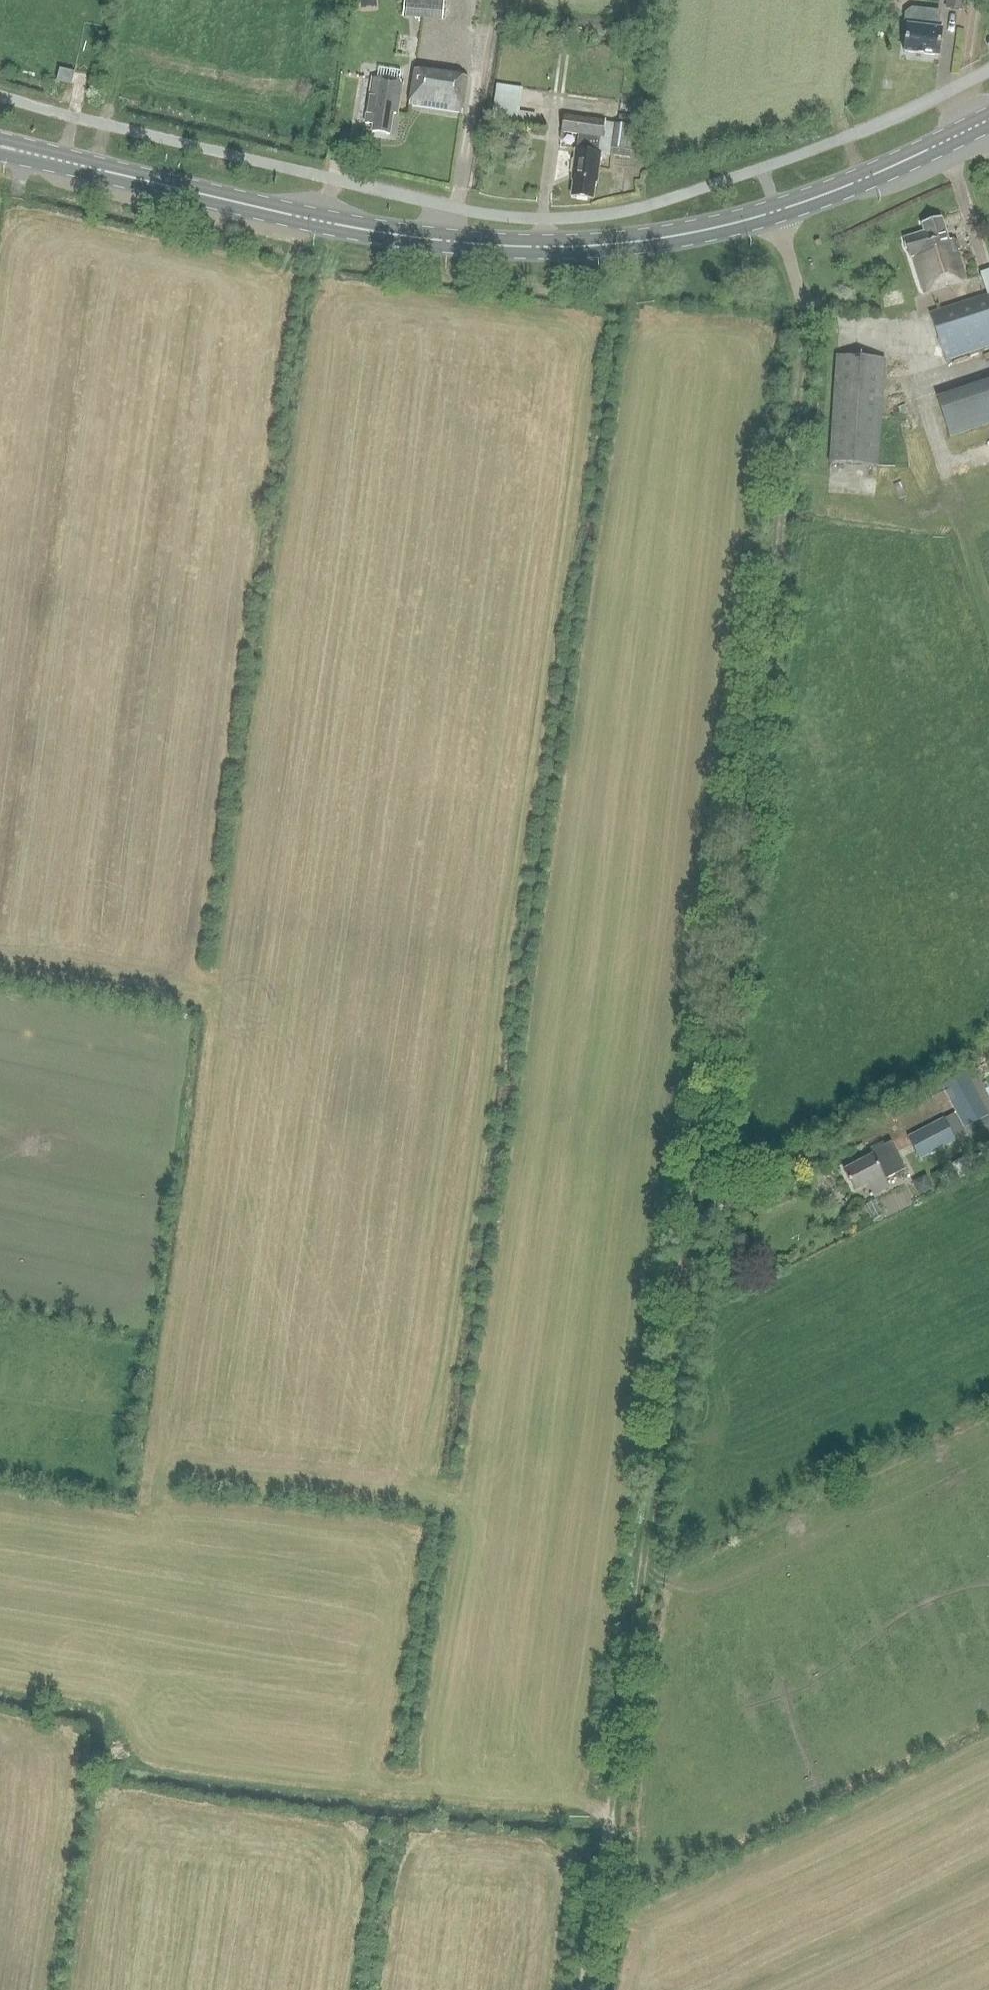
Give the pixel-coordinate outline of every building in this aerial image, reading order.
[(443,20),(445,0),(405,0),(403,16),(443,20)] [(947,8),(962,10),(963,0),(948,0),(947,8)] [(906,14),(906,20),(908,26),(905,52),(939,57),(943,30),(939,29),(941,12),(913,9),(906,14)] [(57,79),(72,83),(75,71),(60,68),(57,79)] [(462,113),(468,77),(414,69),(409,105),(462,113)] [(373,125),(372,132),(390,134),(393,113),(397,114),(402,83),(372,78),(365,124),(373,125)] [(490,119),(533,126),(535,112),(518,110),(522,86),(496,81),(490,119)] [(564,116),(561,132),(578,135),(576,150),(575,150),(572,180),(574,180),(573,197),(591,199),(593,183),(596,183),(600,153),(630,158),(635,126),(564,116)] [(967,280),(954,239),(948,241),(941,217),(921,223),(924,232),(904,238),(905,241),(903,243),(905,249),(908,250),(910,257),(912,256),(924,294),(967,280)] [(930,314),(940,347),(945,362),(988,348),(988,294),(930,314)] [(829,463),(877,466),(884,359),(836,356),(829,463)] [(932,394),(944,436),(988,422),(988,377),(932,394)] [(985,1109),(973,1087),(965,1071),(942,1083),(945,1089),(950,1099),(957,1112),(909,1138),(920,1158),(965,1134),(959,1123),(985,1109)] [(940,1080),(928,1086),(929,1088),(933,1095),(945,1089),(942,1083),(941,1082),(940,1080)] [(871,1156),(844,1171),(855,1191),(868,1184),(874,1195),(889,1187),(885,1180),(905,1169),(891,1142),(870,1153),(871,1156)]
